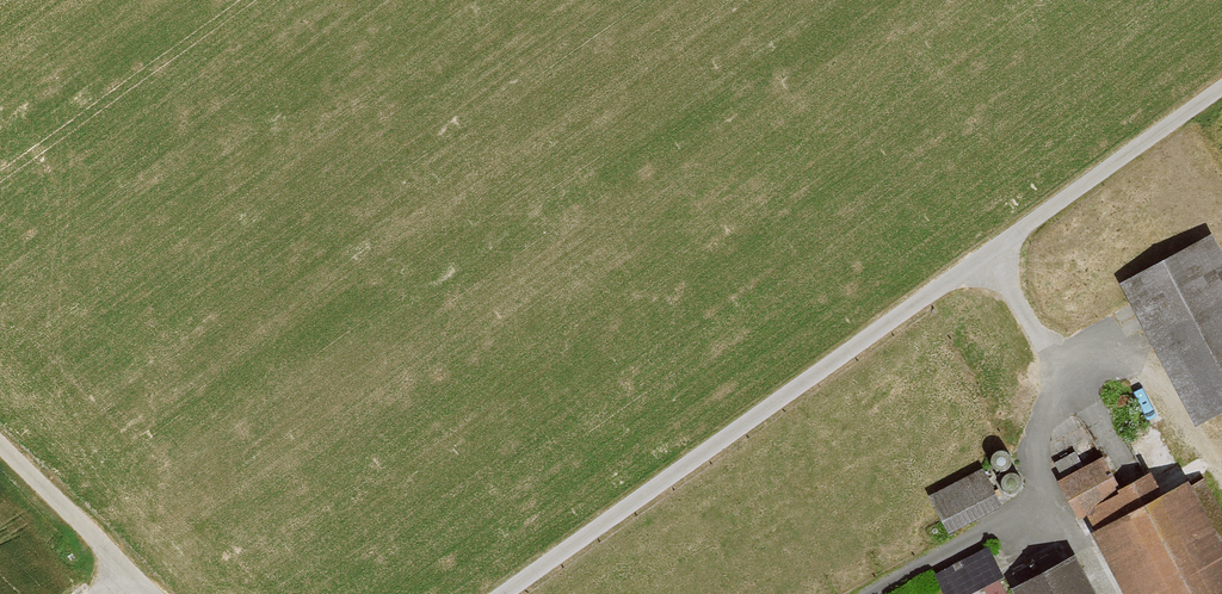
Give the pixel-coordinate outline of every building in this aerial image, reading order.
[(1127,285),(1156,337),(1165,332),(1209,412),(1221,405),(1221,267),(1208,242),(1127,285)] [(1064,479),(1083,514),(1097,506),(1144,593),(1221,593),(1221,555),(1186,487),(1190,486),(1156,422),(1126,438),(1148,479),(1123,492),(1104,458),(1064,479)] [(981,473),(935,496),(950,526),(996,503),(981,473)] [(937,575),(947,593),(960,593),(1000,573),(987,549),(937,575)] [(1014,574),(1025,593),(1087,593),(1083,586),(1087,584),(1075,561),(1066,566),(1058,550),(1014,574)]
